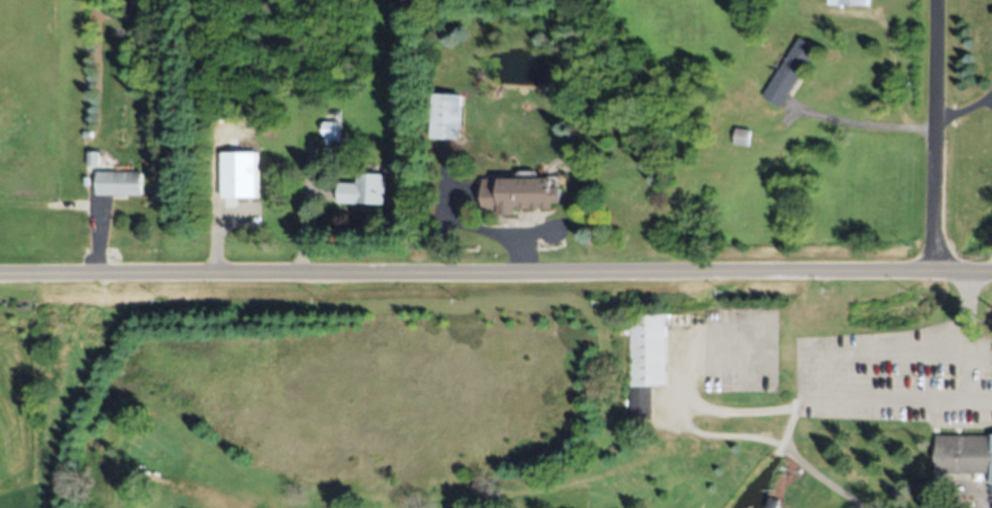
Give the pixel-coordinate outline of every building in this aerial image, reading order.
[(802,37),(820,48),(781,107),(763,95),(802,37)] [(433,95),(462,95),(461,138),(433,138),(433,95)] [(323,146),(324,121),(341,121),(341,146),(323,146)] [(734,128),(750,128),(750,147),(734,147),(734,128)] [(86,166),(97,166),(96,152),(86,152),(86,166)] [(222,152),(256,152),(256,198),(222,198),(222,152)] [(96,171),(141,171),(141,194),(96,194),(96,171)] [(386,204),(339,204),(339,183),(357,183),(357,173),(386,173),(386,204)] [(485,178),(554,178),(554,185),(562,185),(562,203),(553,203),(553,208),(518,208),(518,215),(485,215),(485,178)] [(625,316),(661,315),(664,383),(650,384),(652,419),(629,420),(625,316)] [(937,434),(991,435),(991,483),(990,483),(991,474),(936,473),(937,434)]
